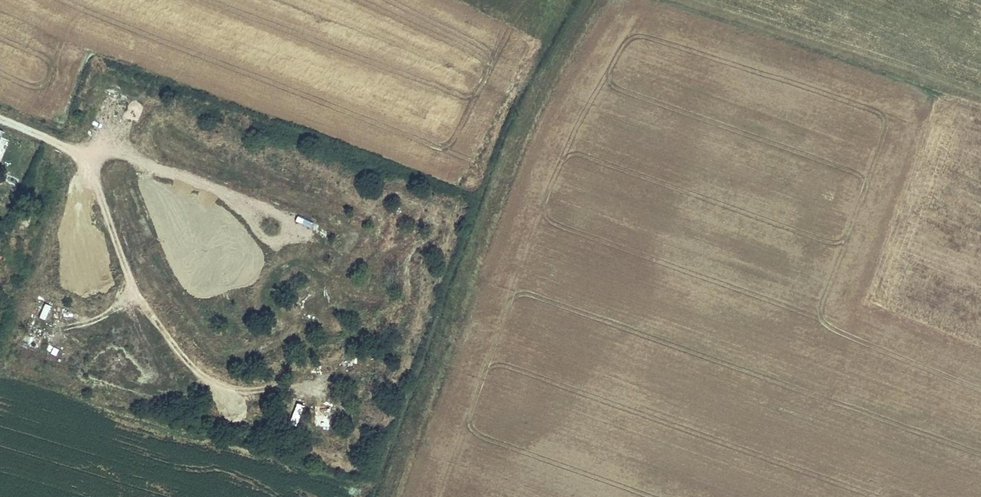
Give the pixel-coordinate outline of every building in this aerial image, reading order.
[(109,111),(115,97),(109,95),(104,109),(109,111)] [(47,318),(49,303),(41,302),(39,318),(47,318)]
